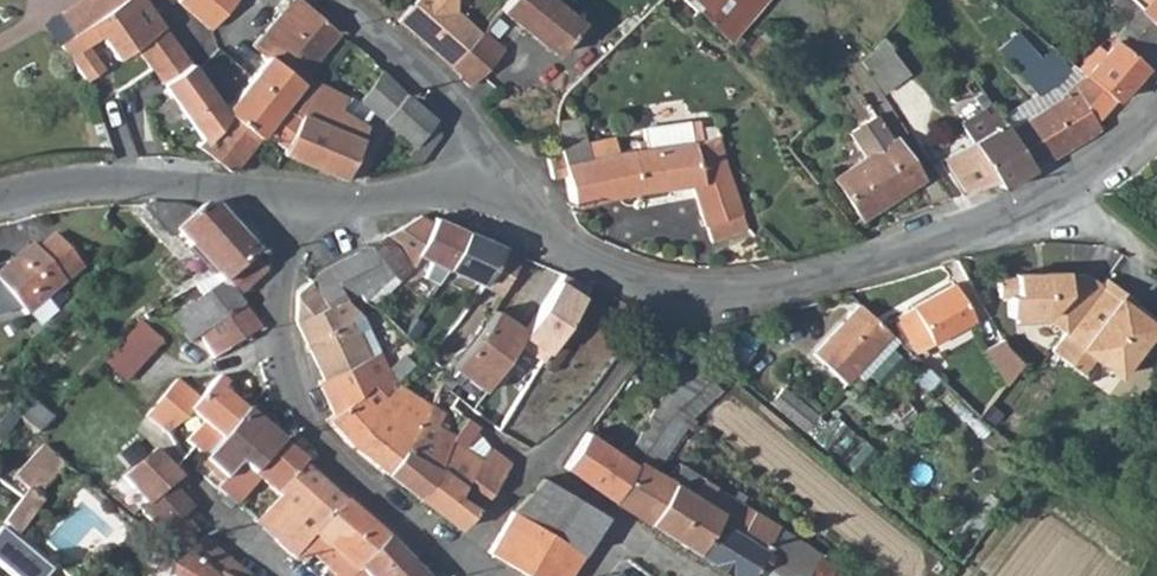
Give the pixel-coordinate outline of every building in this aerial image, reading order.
[(175,35),(151,0),(75,0),(60,11),(100,66),(135,43),(162,81),(188,61),(187,61),(173,40),(175,35)] [(182,5),(213,31),(240,0),(187,0),(182,5)] [(339,32),(302,0),(292,0),(279,14),(290,23),(289,24),(322,50),(339,32)] [(452,64),(480,32),(454,10),(454,0),(410,0),(397,17),(452,64)] [(500,9),(557,54),(582,23),(553,0),(507,0),(500,9)] [(689,27),(701,13),(687,0),(663,0),(660,2),(689,27)] [(701,13),(730,42),(766,0),(687,0),(701,13)] [(1132,0),(1129,0),(1118,12),(1129,24),(1115,39),(1142,67),(1155,80),(1156,78),(1156,25),(1132,0)] [(1156,25),(1156,0),(1132,0),(1156,25)] [(290,23),(279,14),(252,45),(254,47),(260,52),(300,81),(292,91),(300,98),(314,81),(314,80),(305,74),(322,50),(289,24),(290,23)] [(470,84),(502,49),(482,30),(480,32),(452,64),(470,84)] [(892,44),(884,36),(862,60),(868,70),(892,44)] [(1040,96),(1053,86),(1028,56),(1012,37),(999,47),(1037,92),(1040,96)] [(1086,74),(1112,101),(1142,67),(1115,39),(1105,51),(1097,44),(1076,66),(1086,74)] [(260,52),(254,47),(250,53),(256,57),(260,52)] [(1112,101),(1086,74),(1076,66),(1073,63),(1063,72),(1042,49),(1028,56),(1053,86),(1061,96),(1083,130),(1084,129),(1112,101)] [(223,111),(257,137),(262,131),(285,148),(305,102),(300,98),(292,91),(300,81),(260,52),(256,57),(250,53),(244,61),(256,70),(223,111)] [(202,136),(196,144),(230,171),(257,137),(223,111),(188,61),(162,81),(202,136)] [(561,92),(569,80),(549,64),(541,76),(561,92)] [(435,119),(382,70),(381,70),(362,99),(374,110),(413,145),(435,119)] [(345,179),(367,125),(366,124),(341,111),(348,97),(314,81),(300,98),(305,102),(285,148),(283,153),(343,179),(344,179),(345,179)] [(1061,96),(1053,86),(1040,96),(1048,105),(1061,96)] [(341,111),(366,124),(374,110),(362,99),(352,89),(348,97),(341,111)] [(997,180),(1001,186),(1033,167),(999,114),(983,92),(976,97),(988,115),(966,130),(972,140),(944,158),(965,191),(997,180)] [(999,114),(1033,167),(1087,135),(1084,129),(1083,130),(1061,96),(1048,105),(1040,96),(1037,92),(999,114)] [(438,136),(435,119),(413,145),(406,153),(419,162),(438,136)] [(894,138),(894,139),(885,125),(870,134),(879,149),(836,177),(861,217),(921,179),(894,138)] [(713,137),(693,143),(665,147),(633,152),(632,149),(590,157),(583,128),(558,132),(562,153),(566,174),(572,206),(639,189),(692,183),(703,218),(712,242),(747,228),(724,169),(720,128),(713,129),(713,137)] [(691,131),(663,133),(665,147),(693,143),(691,131)] [(566,174),(562,153),(548,156),(553,176),(566,174)] [(146,206),(145,209),(172,234),(177,230),(224,283),(254,256),(257,255),(215,208),(201,206),(196,212),(178,206),(146,206)] [(421,215),(383,238),(373,248),(393,274),(400,282),(416,266),(414,264),(419,254),(457,272),(483,284),(487,277),(503,247),(435,217),(433,221),(421,215)] [(81,266),(53,235),(37,248),(32,243),(0,270),(0,282),(27,314),(81,266)] [(373,248),(372,247),(329,267),(344,299),(358,292),(364,299),(393,274),(373,248)] [(224,283),(196,302),(192,306),(211,326),(243,306),(236,297),(265,272),(266,268),(254,256),(224,283)] [(329,267),(312,281),(327,307),(344,299),(329,267)] [(1068,332),(1104,286),(1087,273),(1071,273),(1071,270),(1019,269),(1019,272),(995,272),(995,296),(1004,296),(1004,314),(1019,314),(1019,321),(1053,321),(1068,332)] [(457,272),(452,283),(477,295),(477,294),(479,292),(481,289),(483,284),(457,272)] [(1054,351),(1072,365),(1085,348),(1096,357),(1120,375),(1156,327),(1156,325),(1123,298),(1128,291),(1110,277),(1104,286),(1068,332),(1054,351)] [(368,356),(355,331),(366,326),(360,313),(338,327),(327,307),(312,281),(296,293),(295,320),(322,378),(318,381),(332,414),(371,383),(382,396),(398,379),(400,381),(414,366),(402,355),(392,365),(386,367),(378,351),(368,356)] [(917,353),(975,320),(954,285),(897,317),(917,353)] [(191,295),(186,298),(189,303),(192,306),(196,302),(191,295)] [(533,346),(559,307),(546,297),(524,330),(520,337),(533,346)] [(338,327),(360,313),(344,299),(327,307),(338,327)] [(168,320),(189,341),(211,326),(192,306),(189,303),(168,320)] [(861,304),(815,355),(846,384),(856,374),(866,382),(901,343),(890,333),(861,304)] [(189,341),(205,365),(259,329),(243,306),(211,326),(189,341)] [(497,371),(520,337),(524,330),(496,310),(480,332),(462,356),(447,376),(446,376),(457,384),(463,376),(483,391),(485,389),(497,371)] [(141,319),(104,359),(126,380),(164,339),(141,319)] [(366,326),(355,331),(368,356),(378,351),(366,326)] [(755,354),(735,341),(723,356),(728,366),(738,377),(755,354)] [(1009,381),(1024,364),(1008,346),(1005,341),(990,349),(1009,381)] [(552,372),(566,351),(556,345),(543,366),(552,372)] [(1085,348),(1072,365),(1084,374),(1096,357),(1085,348)] [(495,395),(507,378),(497,371),(485,389),(495,395)] [(706,382),(688,371),(676,375),(627,459),(588,432),(564,467),(613,500),(666,419),(671,415),(706,382)] [(204,459),(244,411),(220,391),(225,384),(216,376),(198,397),(176,380),(145,415),(165,433),(180,423),(191,411),(203,421),(185,439),(204,459)] [(400,381),(398,379),(382,396),(371,383),(332,414),(329,418),(352,443),(353,444),(375,416),(386,423),(411,389),(400,381)] [(819,438),(830,424),(789,388),(777,402),(819,438)] [(384,470),(384,471),(431,405),(411,389),(386,423),(375,416),(353,444),(384,470)] [(52,417),(25,394),(12,409),(19,417),(22,420),(38,433),(52,417)] [(435,471),(453,436),(437,425),(444,415),(431,405),(384,471),(384,470),(380,477),(415,499),(417,497),(435,471)] [(238,462),(253,446),(267,459),(281,443),(244,411),(204,459),(224,478),(238,462)] [(651,525),(695,552),(720,512),(708,504),(717,489),(703,481),(701,485),(696,482),(700,476),(682,464),(671,481),(655,471),(686,424),(671,415),(666,419),(613,500),(612,502),(651,525)] [(453,436),(435,471),(417,497),(457,529),(476,505),(458,491),(487,447),(475,425),(464,418),(453,436)] [(280,496),(277,494),(301,467),(304,463),(281,443),(267,459),(252,474),(259,480),(238,505),(258,522),(280,496)] [(252,474),(267,459),(253,446),(238,462),(252,474)] [(479,507),(509,464),(487,447),(458,491),(476,505),(479,507)] [(123,476),(147,504),(170,483),(172,484),(179,478),(155,450),(123,476)] [(301,467),(308,472),(310,469),(304,463),(301,467)] [(314,533),(341,502),(308,472),(301,467),(277,494),(280,496),(258,522),(294,557),(303,548),(315,533),(314,533)] [(544,479),(511,513),(547,534),(572,496),(544,479)] [(172,484),(170,483),(147,504),(141,510),(172,544),(186,541),(198,530),(185,516),(193,509),(172,484)] [(765,549),(778,528),(717,489),(708,504),(720,512),(745,527),(740,534),(765,549)] [(5,521),(17,531),(41,499),(28,490),(25,495),(5,521)] [(602,519),(602,514),(572,496),(547,534),(580,553),(602,519)] [(315,533),(356,571),(385,540),(341,502),(314,533),(315,533)] [(734,575),(749,575),(765,549),(740,534),(745,527),(720,512),(695,552),(734,575)] [(580,553),(547,534),(511,513),(489,552),(530,575),(565,575),(580,553)] [(0,528),(0,556),(24,575),(47,575),(56,565),(5,521),(0,528)] [(778,528),(765,549),(749,575),(849,575),(850,574),(778,528)] [(356,571),(315,533),(303,548),(332,573),(329,575),(353,575),(356,571)] [(222,556),(216,562),(209,555),(215,549),(203,536),(183,556),(169,575),(248,575),(222,556)] [(356,571),(353,575),(419,575),(385,540),(356,571)] [(216,562),(222,556),(215,549),(209,555),(216,562)]
